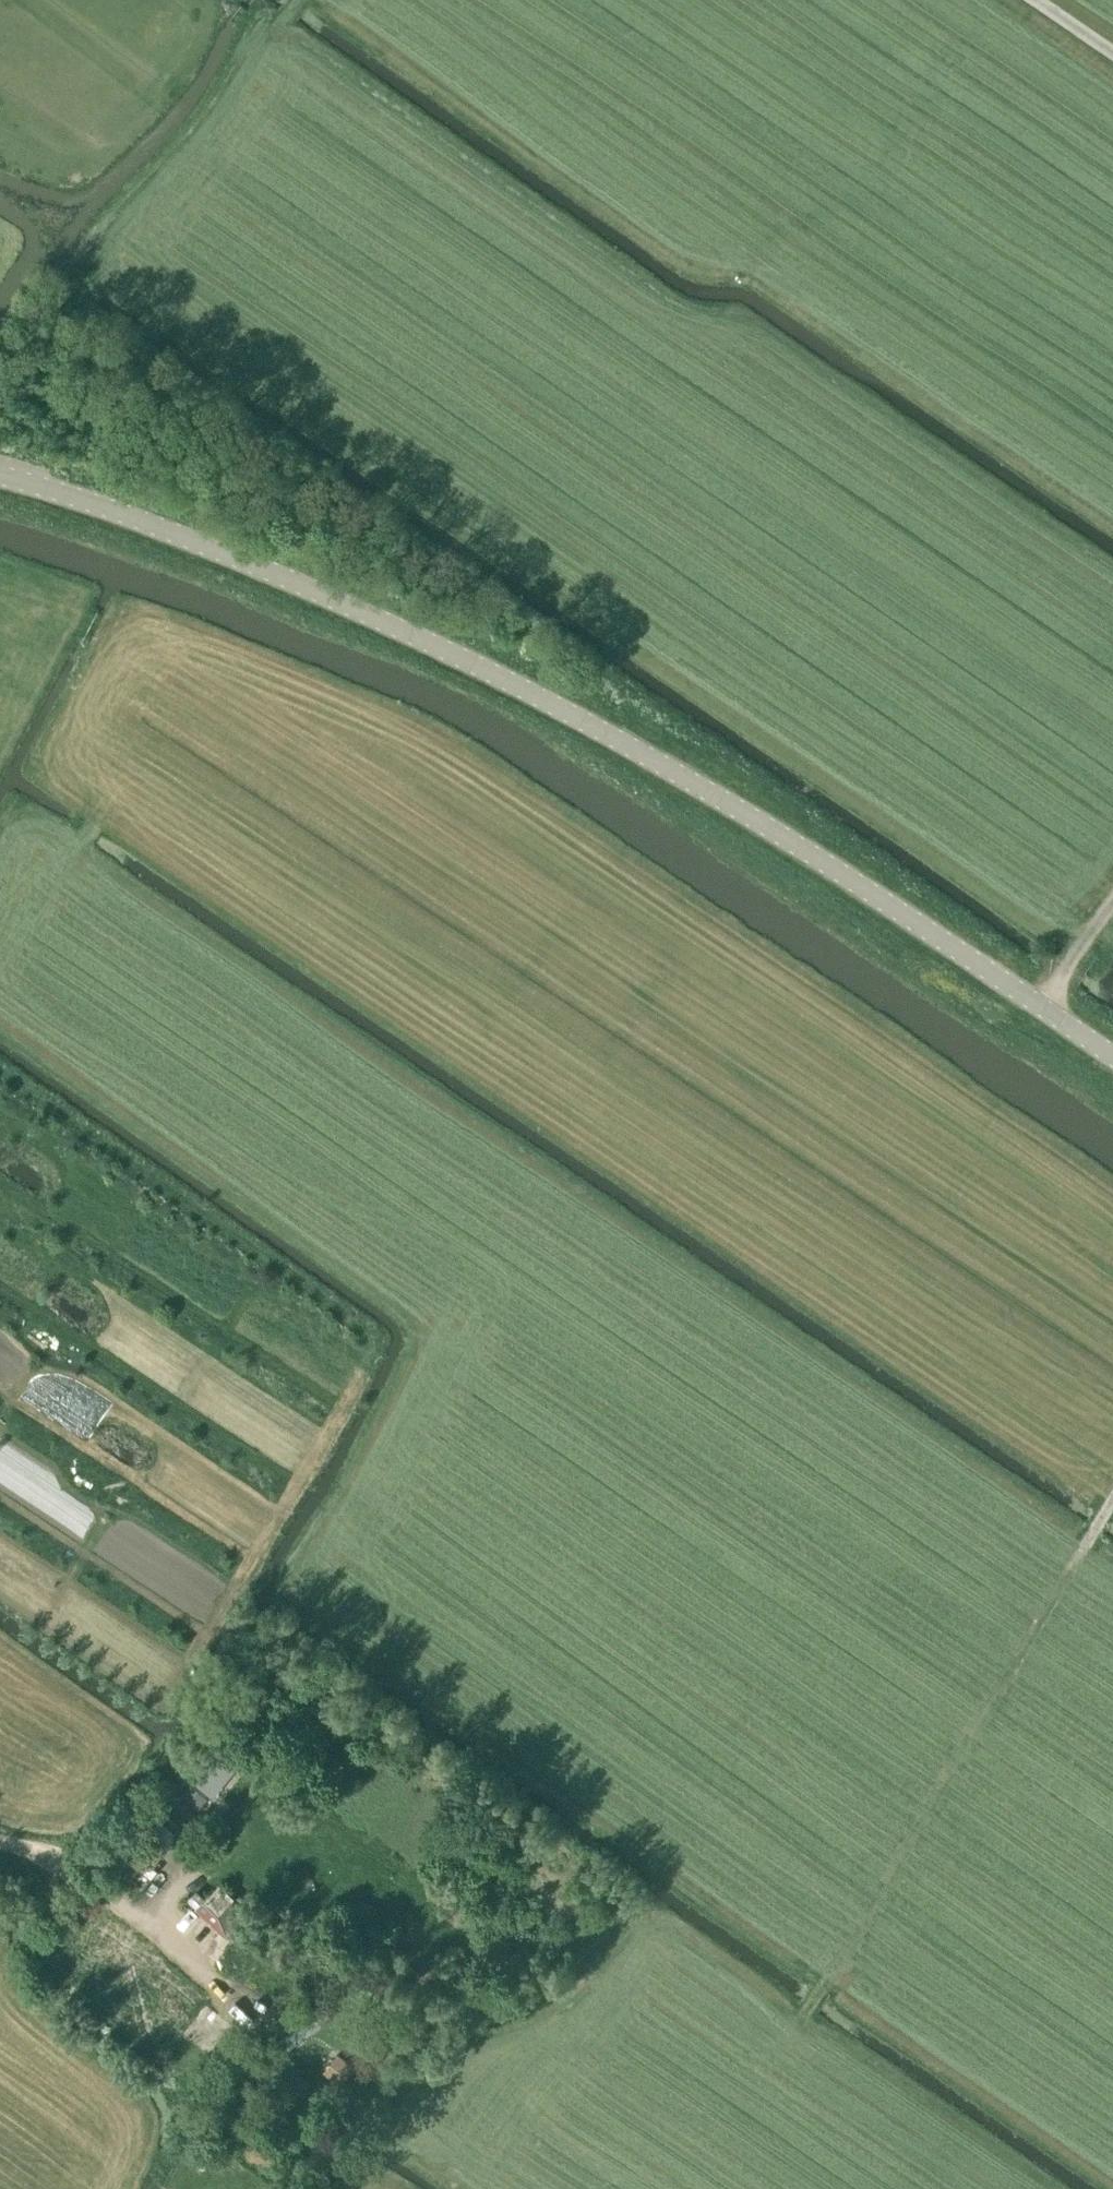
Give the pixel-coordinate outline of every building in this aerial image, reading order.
[(242,1764),(221,1748),(194,1782),(214,1798),(242,1764)] [(210,1908),(203,1903),(196,1911),(237,1944),(250,1927),(244,1922),(237,1930),(239,1917),(235,1906),(225,1898),(216,1901),(210,1908)] [(219,1960),(250,1982),(263,1964),(232,1942),(219,1960)] [(337,2054),(323,2072),(338,2085),(353,2067),(337,2054)]
